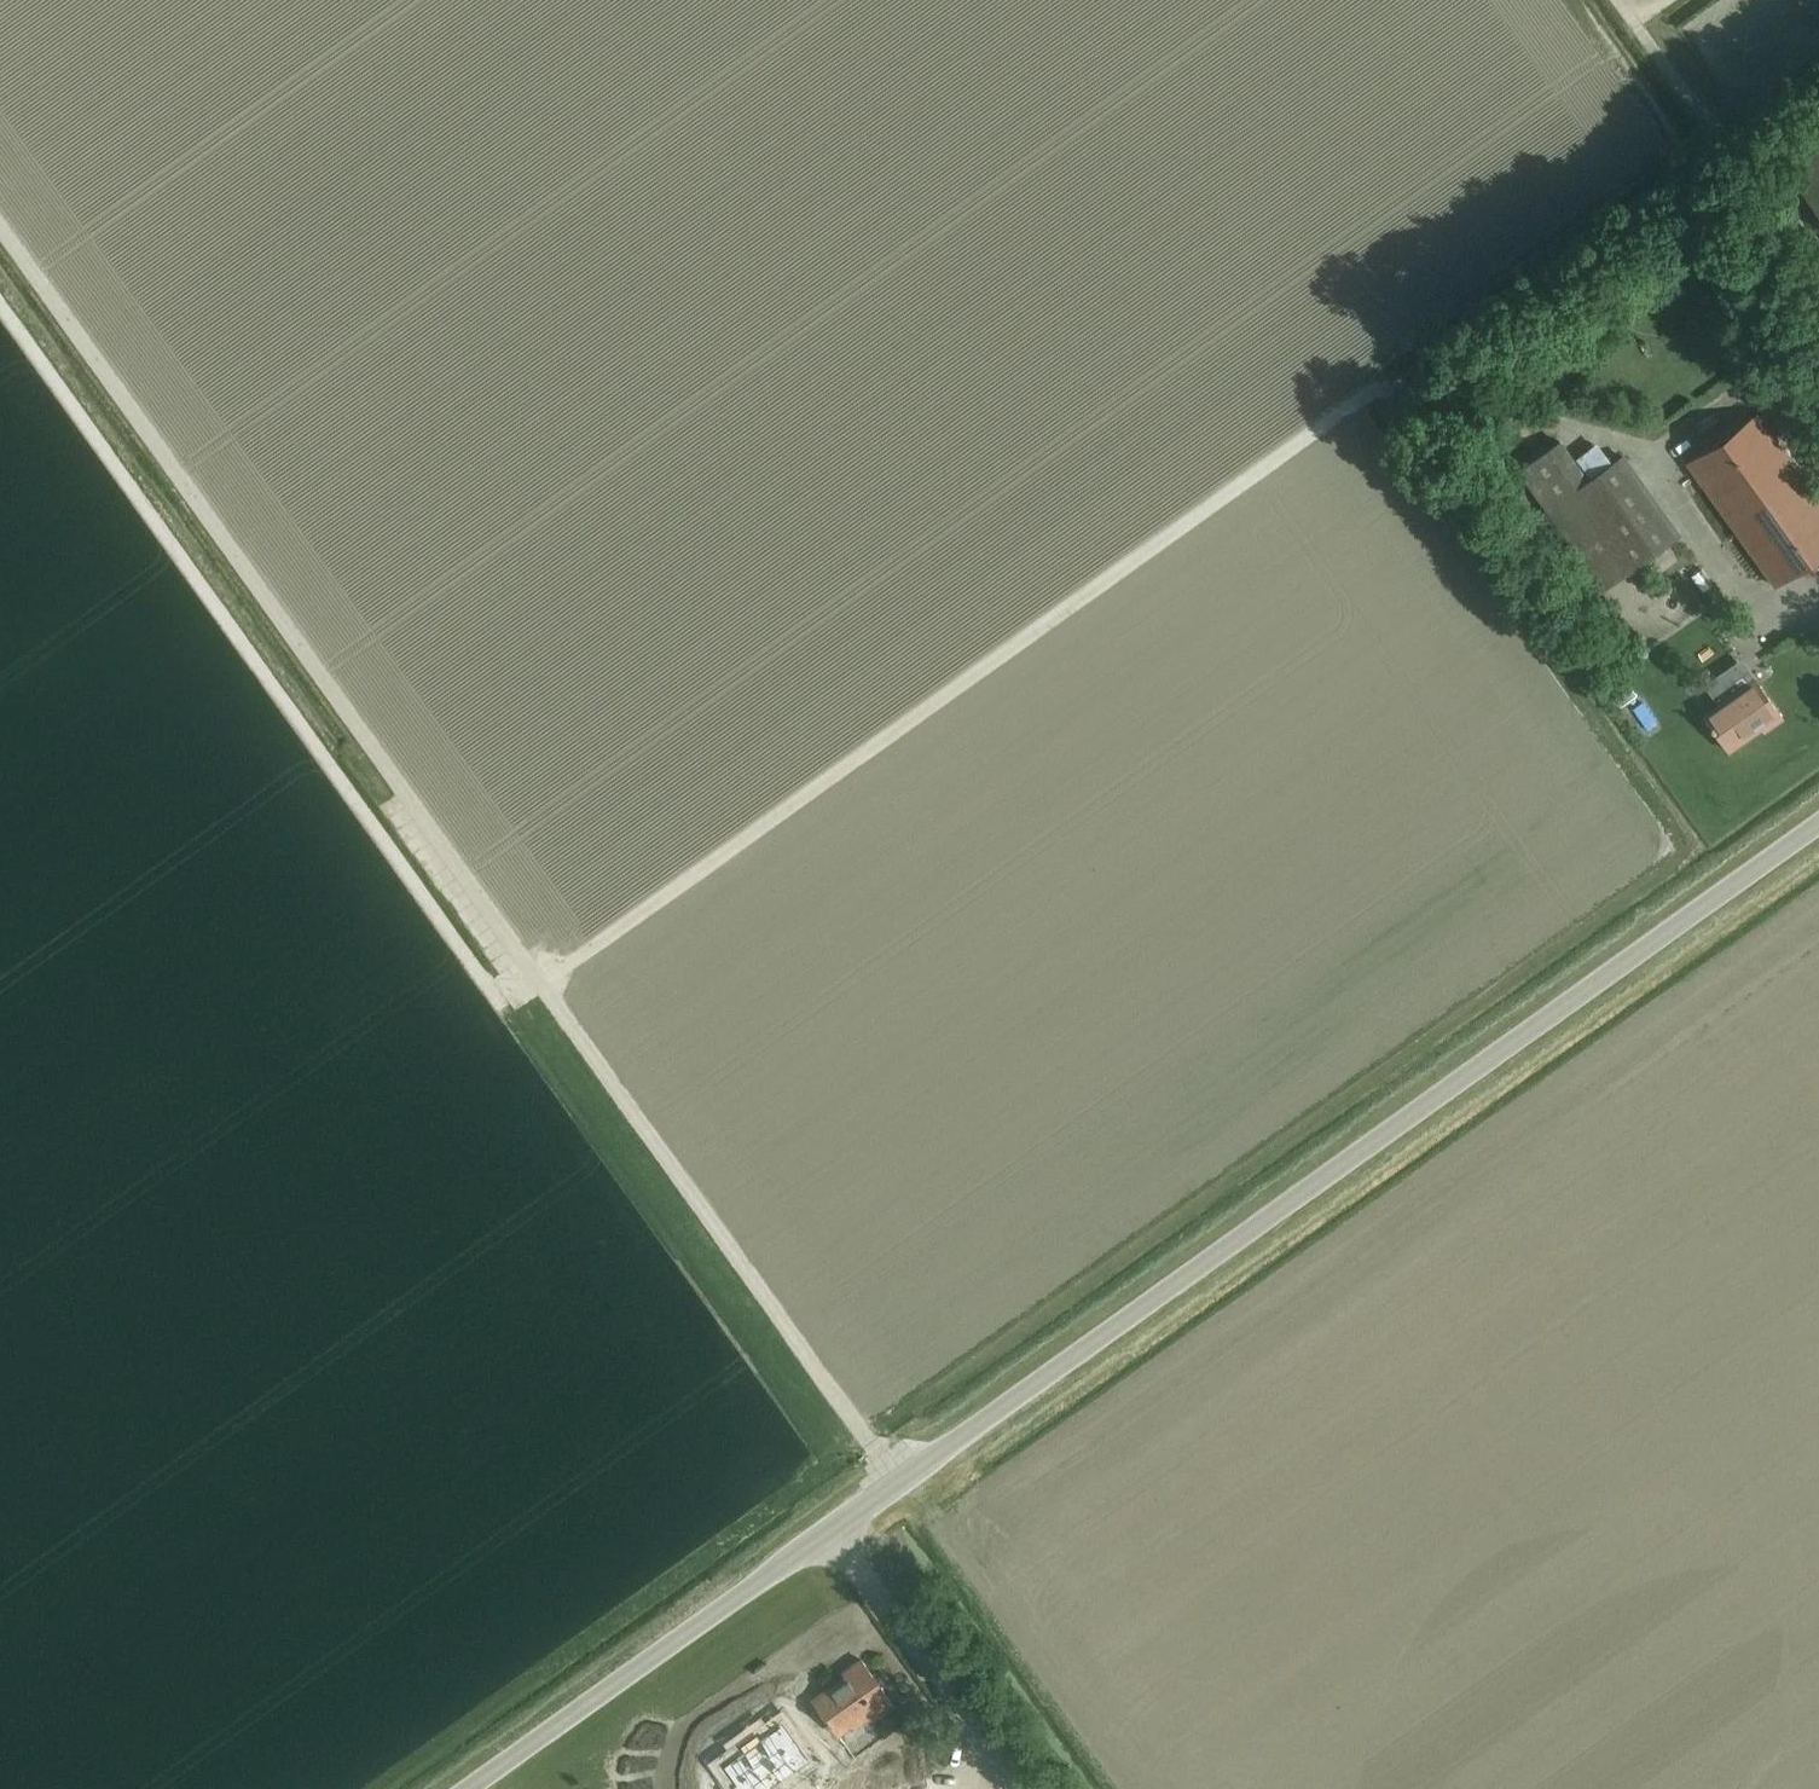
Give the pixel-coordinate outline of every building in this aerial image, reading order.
[(1785,171),(1818,218),(1818,146),(1785,171)] [(1706,448),(1687,462),(1774,585),(1818,552),(1818,500),(1756,412),(1706,448)] [(1559,441),(1519,470),(1547,509),(1588,480),(1559,441)] [(1588,480),(1547,509),(1603,588),(1678,534),(1622,456),(1588,480)] [(1703,634),(1683,654),(1693,664),(1713,644),(1703,634)] [(1764,729),(1782,717),(1740,657),(1703,683),(1715,700),(1716,699),(1719,704),(1704,714),(1727,748),(1761,725),(1764,729)] [(878,1766),(903,1745),(894,1734),(922,1711),(886,1667),(833,1712),(878,1766)] [(762,1736),(758,1730),(739,1744),(743,1749),(723,1764),(736,1782),(732,1785),(735,1788),(775,1788),(772,1785),(809,1759),(782,1721),(762,1736)]
